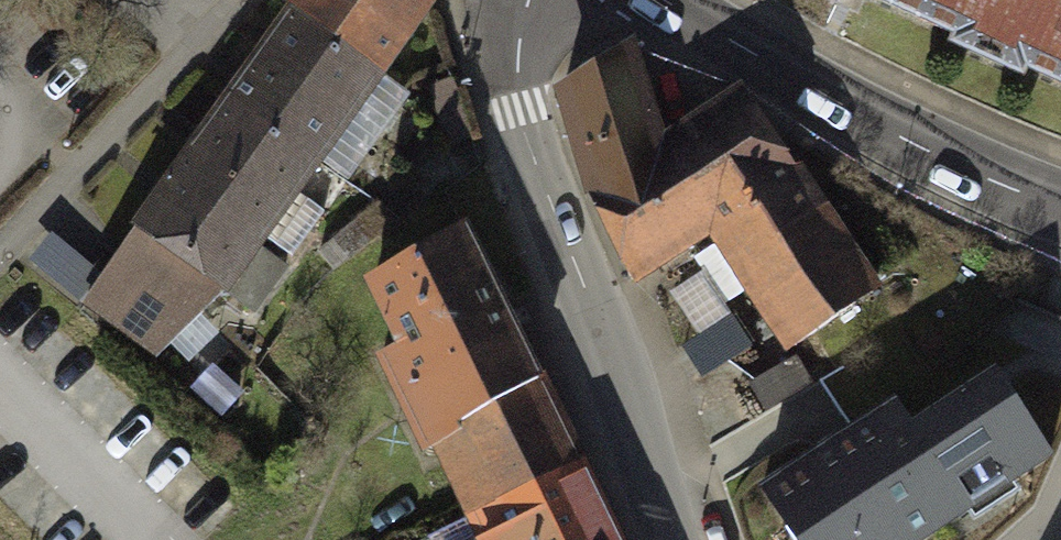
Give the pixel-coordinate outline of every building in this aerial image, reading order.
[(293,5),(387,67),(431,0),(297,0),(293,5)] [(960,36),(956,44),(1024,75),(1027,67),(1060,82),(1060,0),(881,0),(960,36)] [(293,5),(90,310),(184,372),(387,67),(293,5)] [(645,54),(565,86),(645,283),(804,171),(746,90),(678,130),(645,54)] [(809,179),(719,238),(797,354),(886,295),(809,179)] [(462,234),(369,285),(402,345),(382,356),(432,446),(467,427),(545,384),(462,234)] [(792,539),(918,539),(1042,459),(987,375),(911,425),(898,405),(761,493),(792,539)] [(573,458),(545,384),(467,427),(503,494),(573,458)] [(505,539),(611,539),(573,458),(503,494),(470,509),(473,516),(491,510),(505,539)]
